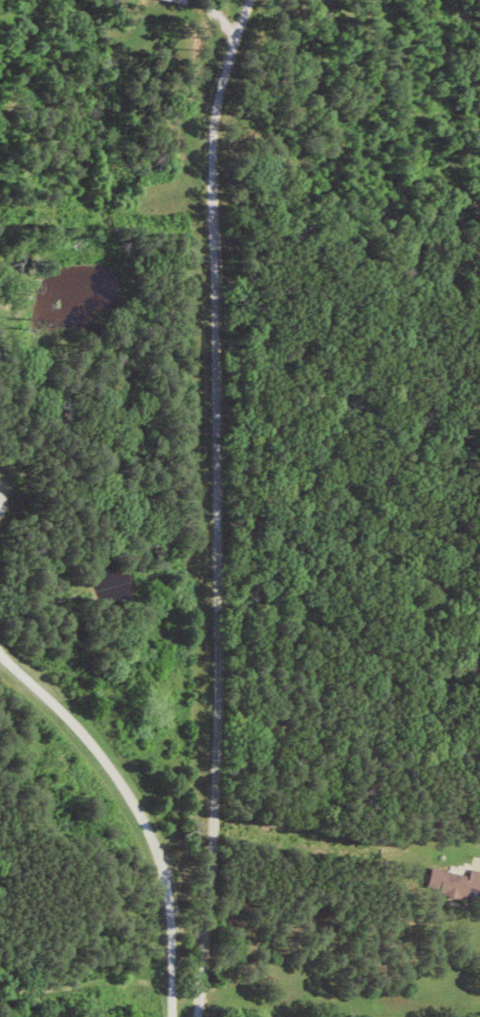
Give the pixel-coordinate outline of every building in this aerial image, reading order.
[(434,867),(429,888),(479,900),(479,870),(474,868),(472,876),(434,867)]
